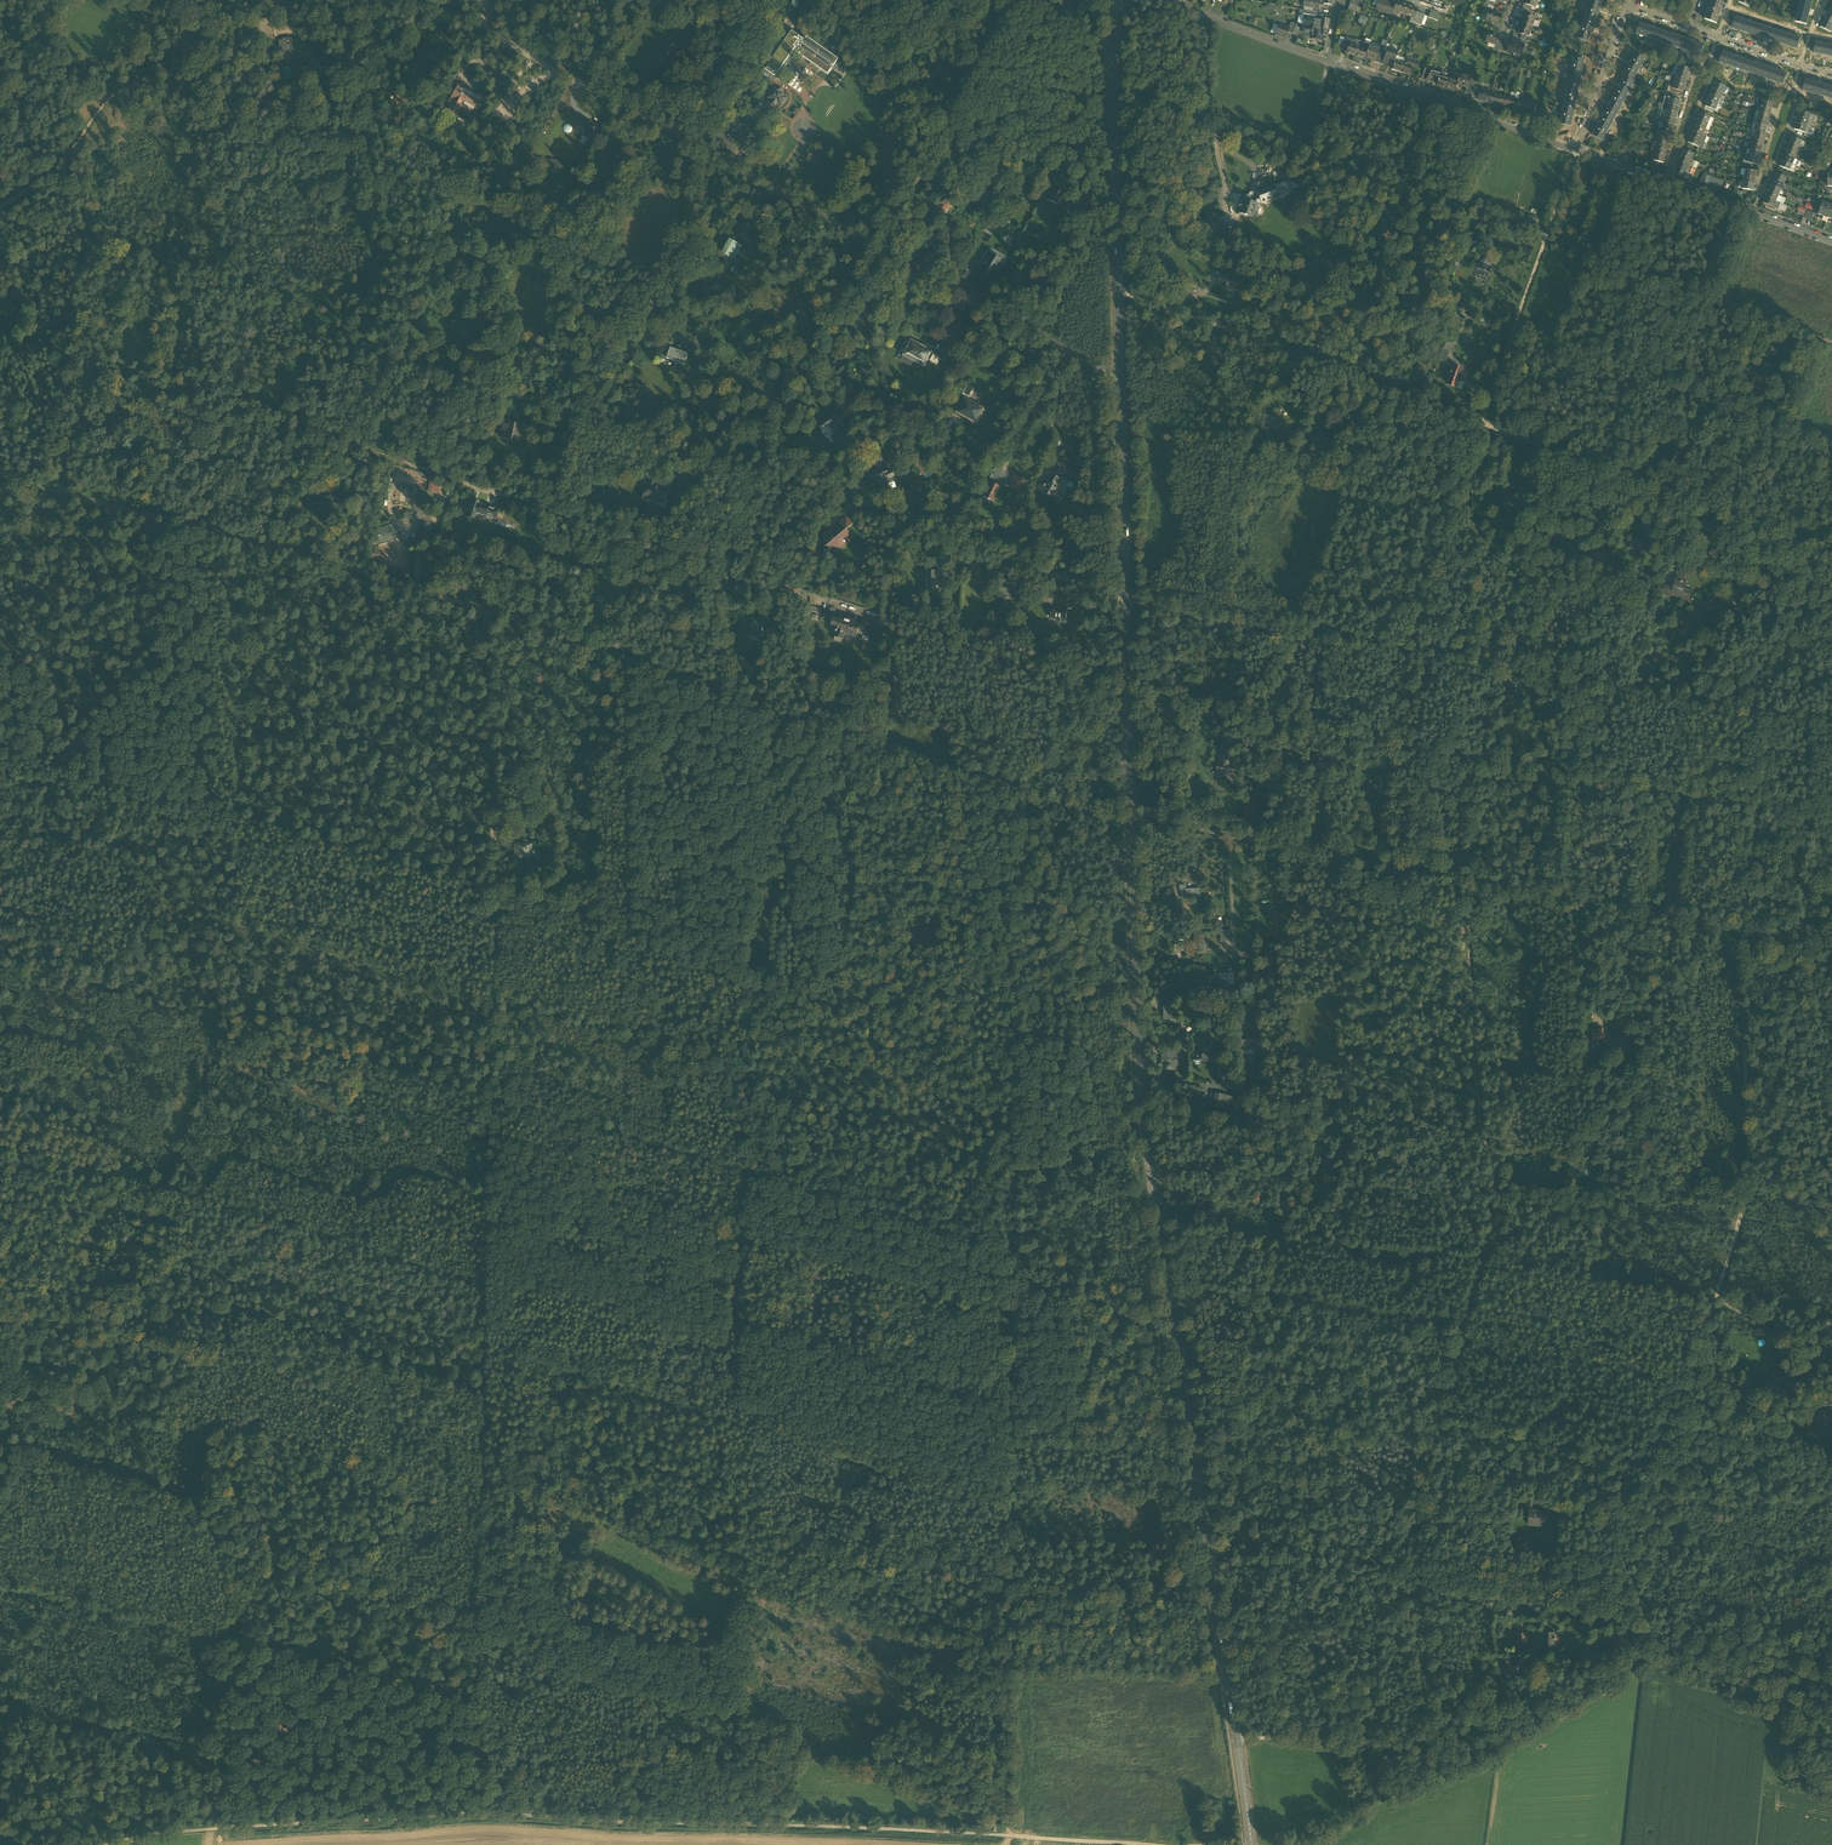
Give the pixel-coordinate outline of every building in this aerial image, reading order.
[(1303,6),(1313,8),(1318,9),(1319,5),(1320,0),(1304,0),(1303,6)] [(1382,0),(1380,0),(1376,9),(1392,15),(1393,12),(1391,12),(1393,4),(1382,0)] [(1434,0),(1421,0),(1421,2),(1443,10),(1445,4),(1434,0)] [(1525,1),(1526,1),(1525,4),(1531,7),(1535,8),(1538,0),(1525,0),(1525,1)] [(1598,0),(1591,0),(1590,2),(1591,3),(1588,10),(1587,10),(1586,14),(1596,18),(1598,12),(1599,7),(1600,8),(1602,1),(1598,0)] [(1708,8),(1720,12),(1724,2),(1721,1),(1718,0),(1711,0),(1708,8)] [(1796,22),(1806,24),(1812,0),(1801,0),(1796,22)] [(1407,5),(1397,2),(1394,11),(1404,14),(1407,5)] [(1357,6),(1350,4),(1348,11),(1354,14),(1357,6)] [(1407,5),(1404,14),(1411,17),(1414,18),(1416,12),(1418,9),(1407,5)] [(1821,26),(1830,31),(1831,28),(1831,5),(1821,26)] [(1720,12),(1708,8),(1705,19),(1717,23),(1720,12)] [(615,13),(611,10),(605,19),(610,22),(615,13)] [(1440,13),(1432,10),(1429,18),(1438,21),(1440,13)] [(1501,15),(1490,11),(1486,21),(1498,25),(1501,15)] [(1425,15),(1419,13),(1416,12),(1414,18),(1411,17),(1410,22),(1421,26),(1425,15)] [(1528,15),(1525,14),(1521,24),(1531,27),(1533,23),(1532,22),(1533,17),(1528,15)] [(1596,18),(1586,14),(1585,18),(1586,18),(1584,22),(1583,22),(1580,31),(1582,31),(1580,35),(1579,34),(1578,38),(1588,41),(1592,32),(1591,32),(1593,28),(1596,18)] [(1366,25),(1369,18),(1362,15),(1359,22),(1366,25)] [(1315,18),(1304,16),(1303,20),(1304,21),(1303,25),(1308,26),(1313,27),(1314,20),(1315,18)] [(1314,20),(1313,27),(1328,30),(1330,20),(1320,18),(1320,21),(1314,20)] [(1750,23),(1745,21),(1736,18),(1733,28),(1736,29),(1736,28),(1740,29),(1740,30),(1749,33),(1749,32),(1753,33),(1753,34),(1756,35),(1759,25),(1750,22),(1750,23)] [(1296,24),(1291,23),(1289,28),(1288,33),(1292,34),(1296,24)] [(1303,25),(1296,24),(1292,34),(1297,36),(1299,31),(1302,32),(1303,25)] [(1531,27),(1521,24),(1518,33),(1522,35),(1526,36),(1528,32),(1530,32),(1531,27)] [(1650,27),(1640,24),(1637,34),(1640,35),(1641,34),(1644,35),(1644,36),(1653,39),(1654,38),(1657,39),(1657,41),(1660,42),(1663,31),(1654,28),(1654,29),(1650,27)] [(1289,28),(1279,25),(1275,34),(1286,38),(1288,33),(1289,28)] [(1769,29),(1765,28),(1765,27),(1759,25),(1756,35),(1761,37),(1761,36),(1769,38),(1769,39),(1773,41),(1776,31),(1770,28),(1769,29)] [(1313,27),(1308,26),(1307,33),(1311,34),(1310,38),(1320,40),(1321,34),(1327,35),(1328,30),(1313,27)] [(792,31),(763,72),(775,81),(781,73),(792,71),(790,60),(791,58),(795,58),(795,60),(799,60),(798,57),(802,56),(802,57),(828,75),(838,59),(807,37),(805,40),(792,31)] [(1674,35),(1669,34),(1669,33),(1663,31),(1660,42),(1665,43),(1665,42),(1673,45),(1672,46),(1677,47),(1680,37),(1674,35)] [(1786,34),(1776,31),(1773,41),(1776,42),(1776,41),(1781,42),(1780,43),(1789,46),(1790,45),(1793,46),(1793,47),(1796,48),(1800,38),(1790,35),(1789,35),(1786,34)] [(1498,35),(1488,32),(1485,41),(1488,42),(1495,45),(1496,41),(1498,35)] [(1690,40),(1680,37),(1677,47),(1680,48),(1680,47),(1684,48),(1684,50),(1693,53),(1693,52),(1697,53),(1697,54),(1700,55),(1704,45),(1694,42),(1690,41),(1690,40)] [(1520,43),(1509,39),(1507,45),(1505,51),(1506,51),(1520,56),(1524,45),(1520,43)] [(1507,45),(1500,42),(1497,49),(1505,52),(1506,51),(1505,51),(1507,45)] [(1826,44),(1816,42),(1814,53),(1817,53),(1817,52),(1821,53),(1821,54),(1831,56),(1831,55),(1831,45),(1830,45),(1826,44)] [(669,43),(661,57),(670,61),(677,48),(669,43)] [(1376,49),(1369,46),(1369,45),(1364,43),(1363,47),(1368,49),(1365,57),(1372,60),(1373,58),(1376,59),(1380,49),(1376,48),(1376,49)] [(1355,46),(1350,44),(1350,46),(1347,53),(1356,56),(1359,46),(1356,45),(1355,46)] [(1363,47),(1359,46),(1356,56),(1364,59),(1365,57),(1368,49),(1363,47)] [(600,48),(594,50),(593,52),(594,56),(595,55),(595,57),(598,56),(598,55),(606,53),(605,50),(606,50),(606,47),(604,48),(604,47),(600,47),(600,48)] [(1398,51),(1388,48),(1387,52),(1383,62),(1388,64),(1389,61),(1391,60),(1395,61),(1395,60),(1398,51)] [(1376,59),(1375,61),(1375,62),(1378,63),(1383,50),(1380,49),(1376,59)] [(1383,50),(1378,63),(1382,65),(1383,62),(1387,52),(1383,50)] [(1737,57),(1732,56),(1732,55),(1723,52),(1720,62),(1723,63),(1723,62),(1727,64),(1727,65),(1736,68),(1736,67),(1740,68),(1740,69),(1743,70),(1746,60),(1737,57)] [(436,55),(431,53),(428,60),(435,64),(440,55),(437,54),(436,55)] [(1635,54),(1630,63),(1628,67),(1623,75),(1625,76),(1633,80),(1635,77),(1634,77),(1635,73),(1636,74),(1641,66),(1640,65),(1642,61),(1643,62),(1645,59),(1641,57),(1635,54)] [(1416,70),(1419,62),(1409,58),(1407,63),(1408,63),(1407,64),(1413,66),(1412,69),(1416,70)] [(1584,60),(1574,58),(1573,61),(1574,62),(1573,66),(1572,66),(1570,75),(1571,75),(1571,79),(1569,79),(1569,82),(1579,84),(1581,75),(1582,70),(1584,60)] [(1401,62),(1395,60),(1395,61),(1392,69),(1401,72),(1404,62),(1401,61),(1401,62)] [(1757,64),(1752,63),(1753,62),(1746,60),(1743,70),(1747,72),(1748,71),(1756,73),(1755,74),(1760,76),(1763,66),(1757,64)] [(1407,63),(1404,62),(1401,72),(1409,75),(1412,69),(1413,66),(1407,64),(1408,63),(1407,63)] [(1690,70),(1676,65),(1674,69),(1679,70),(1678,70),(1679,71),(1677,76),(1687,80),(1687,79),(1688,74),(1689,74),(1690,70)] [(926,71),(918,66),(913,76),(921,80),(926,71)] [(1773,69),(1763,66),(1760,76),(1763,77),(1763,76),(1767,77),(1767,78),(1776,81),(1776,80),(1780,82),(1779,83),(1783,84),(1786,74),(1777,70),(1777,71),(1773,70),(1773,69)] [(1419,79),(1423,80),(1427,68),(1423,67),(1419,79)] [(1427,68),(1423,80),(1430,83),(1431,79),(1438,81),(1441,73),(1427,68)] [(321,71),(314,72),(315,75),(314,75),(315,76),(316,79),(323,78),(321,71)] [(1460,75),(1459,78),(1453,76),(1452,79),(1453,79),(1452,80),(1457,82),(1457,83),(1461,84),(1461,86),(1467,88),(1467,86),(1470,79),(1460,75)] [(1446,78),(1440,76),(1437,85),(1446,88),(1449,78),(1446,77),(1446,78)] [(1625,76),(1620,85),(1618,89),(1613,98),(1623,103),(1624,100),(1623,99),(1625,96),(1626,96),(1631,88),(1630,87),(1631,84),(1633,84),(1634,81),(1633,80),(1625,76)] [(1687,80),(1677,76),(1677,77),(1675,83),(1685,86),(1685,85),(1686,80),(1687,80)] [(1452,79),(1449,78),(1446,88),(1454,91),(1457,83),(1457,82),(1452,80),(1453,79),(1452,79)] [(1820,84),(1815,83),(1806,80),(1803,90),(1806,91),(1807,90),(1811,91),(1810,92),(1820,95),(1820,94),(1824,95),(1824,96),(1827,97),(1830,87),(1820,84)] [(1675,83),(1670,81),(1667,92),(1682,96),(1684,92),(1683,91),(1685,86),(1675,83)] [(1579,84),(1569,82),(1568,86),(1569,87),(1567,95),(1566,94),(1565,99),(1576,102),(1577,95),(1578,91),(1579,84)] [(1726,87),(1715,82),(1715,83),(1716,83),(1714,89),(1713,88),(1723,93),(1723,92),(1725,87),(1726,87)] [(477,96),(458,85),(450,100),(452,101),(448,108),(444,114),(444,116),(453,121),(462,105),(476,113),(479,107),(480,107),(485,97),(479,93),(477,96)] [(1480,89),(1473,87),(1472,95),(1471,98),(1477,100),(1480,89)] [(788,98),(774,88),(767,97),(771,100),(770,101),(777,105),(777,104),(781,107),(788,98)] [(1491,93),(1483,91),(1484,89),(1480,88),(1480,89),(1477,100),(1489,103),(1491,93)] [(1723,93),(1713,88),(1713,89),(1711,94),(1710,94),(1721,99),(1720,98),(1722,93),(1723,93)] [(1503,96),(1495,94),(1495,92),(1492,91),(1491,93),(1489,103),(1500,106),(1503,96)] [(1682,96),(1667,92),(1666,97),(1670,98),(1681,100),(1682,96)] [(1721,99),(1710,94),(1711,95),(1709,100),(1708,100),(1718,105),(1718,104),(1720,99),(1721,99)] [(1511,98),(1503,96),(1500,106),(1511,109),(1514,98),(1514,97),(1511,96),(1511,98)] [(448,108),(428,97),(425,103),(444,114),(448,108)] [(1525,103),(1517,101),(1517,98),(1514,98),(1511,109),(1522,112),(1525,103)] [(1623,103),(1613,98),(1610,104),(1608,108),(1605,113),(1614,119),(1617,114),(1615,114),(1619,106),(1621,107),(1623,103)] [(1681,100),(1670,98),(1671,98),(1669,104),(1668,104),(1679,107),(1680,101),(1681,101),(1681,100)] [(1576,102),(1565,99),(1565,103),(1566,103),(1565,107),(1564,107),(1562,116),(1563,116),(1562,121),(1561,120),(1560,124),(1571,126),(1573,116),(1572,116),(1573,112),(1574,112),(1576,102)] [(1774,103),(1763,99),(1763,100),(1764,100),(1762,106),(1761,106),(1772,109),(1773,103),(1774,103)] [(1718,105),(1708,100),(1708,101),(1706,106),(1705,106),(1716,111),(1716,110),(1715,110),(1717,105),(1718,105)] [(1533,105),(1525,103),(1522,112),(1534,115),(1537,104),(1534,103),(1533,105)] [(1679,107),(1668,104),(1668,105),(1669,105),(1668,111),(1667,110),(1667,111),(1678,113),(1677,113),(1679,107)] [(1772,109),(1761,106),(1762,106),(1760,112),(1770,115),(1771,115),(1770,115),(1771,109),(1772,109)] [(755,120),(740,110),(732,122),(746,132),(755,120)] [(1678,113),(1667,111),(1668,111),(1666,117),(1665,117),(1676,119),(1677,113),(1678,113)] [(1811,114),(1800,111),(1801,111),(1799,117),(1798,117),(1809,120),(1808,120),(1810,114),(1811,115),(1811,114)] [(1770,115),(1760,112),(1759,118),(1758,118),(1769,121),(1768,121),(1770,115)] [(1614,119),(1605,113),(1600,122),(1598,126),(1593,135),(1602,140),(1604,137),(1603,137),(1605,133),(1606,133),(1611,125),(1609,124),(1611,121),(1613,122),(1614,119)] [(1711,117),(1701,113),(1700,113),(1701,114),(1699,119),(1698,119),(1708,123),(1709,123),(1708,123),(1710,117),(1711,118),(1711,117)] [(1676,119),(1665,117),(1666,117),(1665,123),(1664,123),(1675,126),(1675,125),(1674,125),(1676,119),(1676,120),(1676,119)] [(1809,120),(1798,117),(1799,117),(1797,123),(1796,123),(1807,126),(1806,126),(1808,120),(1809,121),(1809,120)] [(595,125),(582,118),(578,124),(587,129),(583,135),(588,138),(591,132),(595,125)] [(1769,121),(1758,118),(1759,118),(1757,124),(1756,124),(1767,127),(1766,127),(1768,121),(1769,121)] [(1708,123),(1698,119),(1699,119),(1696,125),(1706,129),(1705,129),(1708,123)] [(1664,123),(1660,122),(1659,127),(1663,128),(1663,130),(1672,132),(1673,132),(1673,131),(1674,126),(1675,126),(1664,123)] [(1807,126),(1796,123),(1797,123),(1795,129),(1794,129),(1805,133),(1805,132),(1804,132),(1806,126),(1807,127),(1807,126)] [(1767,127),(1756,124),(1757,125),(1755,130),(1754,130),(1754,131),(1756,131),(1765,134),(1765,133),(1766,127),(1767,127)] [(1706,129),(1696,125),(1694,131),(1693,131),(1704,135),(1703,135),(1705,129),(1706,129)] [(895,134),(884,128),(878,139),(889,145),(895,134)] [(1663,130),(1661,129),(1660,129),(1661,130),(1660,135),(1659,135),(1670,138),(1669,138),(1671,132),(1672,132),(1663,130)] [(417,134),(410,130),(406,139),(412,142),(417,134)] [(1704,135),(1693,131),(1694,131),(1692,137),(1691,137),(1701,141),(1703,135),(1704,135)] [(1765,134),(1756,131),(1757,132),(1755,137),(1754,137),(1765,140),(1764,140),(1766,134),(1767,134),(1765,134)] [(1670,138),(1659,135),(1659,136),(1660,136),(1658,142),(1658,141),(1658,142),(1669,144),(1668,144),(1669,138),(1670,138)] [(1701,141),(1691,137),(1689,143),(1688,142),(1688,143),(1699,147),(1698,146),(1700,141),(1701,141)] [(1765,140),(1754,137),(1755,138),(1753,143),(1752,143),(1763,147),(1763,146),(1764,140),(1765,141),(1765,140)] [(1802,141),(1793,137),(1790,143),(1799,146),(1802,141)] [(612,142),(608,139),(604,146),(609,148),(612,142)] [(889,149),(875,142),(871,150),(873,151),(868,161),(874,164),(878,158),(877,158),(880,152),(886,155),(889,149)] [(1669,144),(1658,142),(1657,142),(1658,142),(1657,148),(1656,148),(1667,150),(1666,150),(1668,144),(1669,144)] [(1763,147),(1752,143),(1752,144),(1753,144),(1751,150),(1751,149),(1761,153),(1762,152),(1761,152),(1763,146),(1763,147)] [(1799,146),(1790,143),(1788,149),(1797,152),(1799,146)] [(1667,150),(1656,148),(1657,148),(1655,154),(1666,157),(1665,156),(1666,150),(1667,151),(1667,150)] [(1694,154),(1684,149),(1683,150),(1684,150),(1682,156),(1681,155),(1681,156),(1691,160),(1692,160),(1691,159),(1693,154),(1694,154)] [(1761,153),(1751,149),(1751,150),(1750,156),(1749,155),(1749,156),(1760,159),(1759,158),(1761,153)] [(1797,152),(1788,149),(1785,155),(1794,158),(1797,152)] [(627,158),(615,151),(610,161),(622,167),(627,158)] [(1666,157),(1655,154),(1654,160),(1653,160),(1664,163),(1664,162),(1665,157),(1666,157)] [(1794,158),(1785,155),(1783,161),(1792,164),(1794,158)] [(1691,160),(1681,156),(1682,156),(1679,162),(1679,161),(1679,162),(1689,165),(1691,160)] [(1760,159),(1749,156),(1750,156),(1748,162),(1747,162),(1758,165),(1757,165),(1759,159),(1760,159)] [(573,165),(551,161),(550,167),(572,171),(573,165)] [(1792,164),(1783,161),(1780,167),(1789,171),(1792,164)] [(1689,165),(1679,162),(1677,167),(1676,167),(1676,168),(1687,172),(1687,171),(1686,171),(1689,165)] [(1693,167),(1689,165),(1686,171),(1687,171),(1687,172),(1684,178),(1688,179),(1693,167)] [(1687,172),(1676,168),(1674,173),(1684,178),(1687,172)] [(1757,172),(1746,170),(1745,176),(1756,178),(1755,178),(1756,172),(1757,172)] [(1786,177),(1777,173),(1775,180),(1783,184),(1786,177)] [(1756,178),(1745,176),(1744,182),(1755,184),(1754,184),(1755,178),(1756,178)] [(1783,184),(1775,180),(1772,185),(1781,189),(1783,184)] [(1275,185),(1258,191),(1259,196),(1261,200),(1262,203),(1279,196),(1279,195),(1291,192),(1288,181),(1275,185)] [(1690,182),(1688,188),(1694,191),(1697,185),(1690,182)] [(1755,184),(1744,182),(1743,182),(1744,183),(1743,189),(1742,188),(1742,189),(1753,191),(1754,190),(1753,190),(1754,184),(1755,184)] [(1781,189),(1772,185),(1769,191),(1778,195),(1781,189)] [(1065,193),(1055,188),(1048,200),(1058,205),(1065,193)] [(1778,195),(1769,191),(1767,197),(1776,201),(1778,195)] [(1249,197),(1244,195),(1241,203),(1237,214),(1240,215),(1240,213),(1252,217),(1253,214),(1257,215),(1259,209),(1255,207),(1256,204),(1257,201),(1261,200),(1259,196),(1253,198),(1252,202),(1247,201),(1249,197)] [(1776,201),(1767,197),(1764,203),(1768,205),(1773,207),(1776,201)] [(946,200),(942,198),(939,203),(941,205),(939,209),(943,212),(946,208),(948,209),(952,204),(949,202),(950,202),(949,201),(947,199),(946,200)] [(1805,206),(1812,210),(1814,205),(1807,202),(1805,206)] [(1823,202),(1818,214),(1828,218),(1831,207),(1831,206),(1823,202)] [(1215,214),(1209,212),(1208,214),(1206,213),(1204,219),(1217,223),(1219,218),(1214,216),(1215,214)] [(1532,223),(1537,225),(1539,219),(1528,215),(1528,218),(1533,220),(1532,223)] [(1303,242),(1278,233),(1275,241),(1300,250),(1303,242)] [(745,249),(730,240),(723,253),(728,255),(728,257),(732,259),(733,258),(739,261),(745,249)] [(700,248),(692,257),(695,259),(703,250),(700,248)] [(1003,261),(989,253),(979,270),(983,272),(982,273),(983,275),(988,278),(989,277),(990,276),(994,278),(1003,261)] [(763,263),(754,254),(751,258),(760,266),(763,263)] [(1490,268),(1480,264),(1479,269),(1477,274),(1483,277),(1482,279),(1486,280),(1490,268)] [(972,269),(965,265),(959,277),(966,281),(972,269)] [(1231,275),(1226,273),(1226,275),(1221,273),(1220,276),(1218,276),(1216,277),(1217,279),(1217,282),(1218,282),(1223,284),(1222,287),(1228,289),(1229,286),(1232,287),(1235,278),(1231,277),(1231,275)] [(555,301),(548,297),(544,304),(551,308),(555,301)] [(601,316),(595,311),(591,316),(598,321),(601,316)] [(1492,321),(1486,319),(1488,315),(1482,313),(1479,323),(1490,327),(1492,321)] [(710,320),(704,317),(701,322),(707,325),(710,320)] [(675,326),(667,324),(664,334),(671,337),(675,326)] [(932,351),(911,339),(902,355),(924,367),(932,351)] [(672,343),(667,341),(660,359),(666,361),(667,358),(671,360),(672,358),(684,363),(685,359),(686,360),(687,358),(686,358),(687,355),(670,348),(672,343)] [(1449,351),(1441,349),(1438,358),(1446,361),(1449,351)] [(941,358),(933,354),(930,361),(937,365),(941,358)] [(1457,368),(1452,366),(1447,380),(1452,382),(1451,384),(1456,386),(1461,374),(1456,372),(1457,368)] [(1765,376),(1754,375),(1753,385),(1749,385),(1748,389),(1754,390),(1755,386),(1764,387),(1765,376)] [(970,394),(973,387),(967,384),(964,390),(970,394)] [(971,395),(963,391),(961,396),(964,398),(968,400),(971,395)] [(968,400),(964,398),(956,412),(976,423),(984,409),(968,400)] [(848,433),(833,413),(820,424),(824,429),(826,428),(832,436),(831,437),(835,443),(848,433)] [(1279,420),(1265,415),(1260,428),(1267,431),(1268,428),(1275,431),(1279,420)] [(510,421),(503,419),(502,427),(501,432),(500,437),(506,438),(507,435),(517,437),(519,431),(523,432),(523,431),(524,431),(525,426),(510,423),(510,421)] [(1325,429),(1319,428),(1319,429),(1316,428),(1314,437),(1326,440),(1328,431),(1325,430),(1325,429)] [(523,432),(519,431),(517,437),(516,441),(525,442),(527,432),(524,431),(523,431),(523,432)] [(1064,466),(1071,456),(1068,454),(1061,464),(1064,466)] [(885,466),(869,474),(871,476),(870,476),(871,477),(872,477),(874,482),(874,481),(875,481),(876,481),(877,481),(877,480),(878,481),(882,479),(881,477),(888,474),(885,466)] [(1019,491),(1024,478),(1014,474),(1008,487),(1019,491)] [(695,478),(687,476),(684,483),(692,486),(695,478)] [(1051,480),(1046,489),(1044,488),(1042,491),(1052,497),(1055,491),(1053,490),(1057,483),(1051,480)] [(655,484),(649,482),(647,489),(646,489),(643,499),(650,501),(650,500),(657,503),(657,504),(664,506),(666,501),(665,500),(669,488),(665,487),(660,486),(659,484),(657,483),(655,484)] [(991,482),(984,496),(988,498),(988,499),(989,499),(993,501),(1000,486),(991,482)] [(1516,486),(1508,483),(1507,485),(1506,485),(1505,486),(1511,489),(1511,490),(1514,491),(1516,486)] [(479,502),(472,499),(467,516),(474,518),(475,513),(478,503),(479,503),(479,502)] [(1514,501),(1508,499),(1505,506),(1511,508),(1514,501)] [(418,511),(423,513),(425,508),(427,501),(422,500),(418,511)] [(479,503),(478,503),(475,513),(486,516),(485,517),(491,519),(491,518),(496,519),(499,509),(479,503)] [(1019,511),(1011,508),(1009,513),(1006,512),(1004,515),(1018,520),(1018,521),(1020,522),(1022,517),(1018,516),(1019,511)] [(403,509),(404,520),(413,519),(412,509),(403,509)] [(423,513),(421,520),(430,523),(432,515),(426,514),(423,513)] [(430,523),(421,520),(418,529),(419,529),(417,535),(418,535),(425,537),(430,523)] [(514,528),(515,524),(497,520),(496,524),(514,528)] [(398,537),(394,524),(376,530),(375,535),(377,543),(398,537)] [(846,530),(825,528),(824,543),(827,546),(831,547),(834,544),(844,545),(848,542),(848,538),(845,535),(846,530)] [(1655,543),(1637,537),(1636,540),(1634,539),(1631,548),(1633,549),(1638,550),(1638,548),(1649,552),(1650,549),(1655,550),(1653,554),(1656,555),(1658,548),(1654,546),(1655,543)] [(1619,549),(1612,546),(1608,557),(1609,558),(1615,560),(1615,559),(1619,549)] [(938,570),(926,571),(926,576),(923,580),(926,583),(926,585),(928,585),(931,588),(934,585),(938,585),(938,581),(940,579),(938,577),(938,570)] [(1699,598),(1690,595),(1691,592),(1689,591),(1690,590),(1687,589),(1687,590),(1680,588),(1682,583),(1681,583),(1683,578),(1680,577),(1681,577),(1679,576),(1678,576),(1677,576),(1673,588),(1671,594),(1671,595),(1692,602),(1691,604),(1696,606),(1699,600),(1699,598)] [(1673,588),(1665,585),(1662,593),(1671,597),(1671,595),(1671,594),(1673,588)] [(1007,589),(1000,589),(999,596),(1017,598),(1018,589),(1007,588),(1007,589)] [(1053,595),(1039,594),(1038,601),(1052,602),(1053,595)] [(602,604),(596,602),(594,608),(605,612),(609,601),(603,600),(602,604)] [(818,621),(820,612),(826,614),(828,610),(809,604),(808,610),(813,611),(811,618),(818,621)] [(1066,608),(1051,607),(1050,617),(1060,618),(1065,619),(1066,608)] [(1080,612),(1072,612),(1071,620),(1079,621),(1080,612)] [(889,618),(881,615),(878,623),(887,625),(888,626),(889,618)] [(860,623),(841,617),(840,620),(836,619),(836,620),(834,619),(832,625),(835,625),(835,626),(838,627),(837,629),(836,629),(835,632),(836,632),(835,637),(843,639),(844,633),(856,637),(860,623)] [(764,621),(752,618),(748,634),(757,636),(756,639),(759,640),(764,621)] [(881,626),(878,626),(875,636),(882,638),(885,628),(887,629),(887,625),(881,624),(881,626)] [(875,633),(865,629),(863,635),(864,635),(863,638),(867,640),(868,637),(873,638),(875,633)] [(751,664),(740,659),(738,665),(749,670),(750,667),(751,664)] [(1516,688),(1506,687),(1505,692),(1508,692),(1506,701),(1512,702),(1513,699),(1516,699),(1517,694),(1515,693),(1516,688)] [(1548,732),(1540,731),(1539,733),(1542,733),(1541,738),(1542,738),(1542,740),(1545,741),(1545,738),(1547,739),(1548,732)] [(1222,760),(1218,760),(1217,772),(1232,774),(1233,766),(1225,765),(1226,761),(1228,761),(1229,756),(1222,755),(1222,760)] [(1386,776),(1376,774),(1374,791),(1384,792),(1386,776)] [(514,845),(515,856),(532,856),(531,844),(514,845)] [(1194,889),(1186,890),(1186,895),(1186,898),(1195,897),(1194,889)] [(1204,934),(1194,934),(1194,949),(1203,949),(1204,934)] [(1229,973),(1213,974),(1213,988),(1229,987),(1229,982),(1230,982),(1230,978),(1229,978),(1229,973)] [(1176,1006),(1163,1005),(1163,1019),(1170,1019),(1170,1022),(1176,1022),(1176,1019),(1176,1011),(1179,1011),(1179,1006),(1176,1006)] [(1185,1027),(1184,1019),(1177,1020),(1177,1028),(1185,1027)] [(1603,1028),(1591,1030),(1592,1041),(1604,1039),(1603,1028)] [(1253,1035),(1237,1035),(1238,1050),(1253,1050),(1253,1040),(1253,1035)] [(1624,1036),(1615,1037),(1616,1045),(1625,1044),(1624,1036)] [(1175,1051),(1167,1052),(1167,1054),(1171,1054),(1172,1058),(1173,1058),(1173,1059),(1172,1059),(1172,1060),(1174,1060),(1174,1066),(1175,1066),(1175,1067),(1177,1066),(1177,1054),(1176,1054),(1175,1051)] [(1202,1054),(1197,1055),(1197,1053),(1191,1054),(1191,1057),(1192,1057),(1193,1062),(1195,1062),(1195,1064),(1203,1063),(1203,1061),(1208,1060),(1208,1057),(1202,1058),(1202,1054)] [(1167,1054),(1162,1054),(1162,1058),(1163,1058),(1163,1060),(1162,1061),(1162,1065),(1166,1065),(1166,1070),(1175,1069),(1175,1067),(1175,1066),(1174,1066),(1174,1060),(1172,1060),(1172,1059),(1173,1059),(1173,1058),(1172,1058),(1171,1054),(1167,1054)] [(1218,1094),(1212,1093),(1210,1101),(1217,1103),(1218,1094)] [(1587,1166),(1571,1163),(1570,1172),(1584,1175),(1585,1171),(1586,1172),(1587,1166)] [(1784,1371),(1776,1369),(1775,1370),(1774,1373),(1774,1374),(1774,1376),(1772,1377),(1773,1379),(1772,1382),(1771,1385),(1771,1386),(1772,1387),(1772,1389),(1768,1391),(1770,1395),(1778,1397),(1779,1393),(1785,1394),(1784,1397),(1789,1398),(1790,1391),(1780,1389),(1784,1371)] [(1797,1380),(1790,1378),(1788,1384),(1795,1386),(1797,1380)] [(1818,1409),(1816,1418),(1831,1423),(1831,1415),(1827,1413),(1828,1412),(1818,1409)] [(1536,1500),(1526,1499),(1525,1506),(1535,1507),(1536,1500)] [(1547,1512),(1529,1509),(1529,1510),(1528,1524),(1527,1524),(1545,1527),(1547,1512)] [(1518,1633),(1526,1633),(1526,1625),(1531,1625),(1531,1620),(1518,1620),(1518,1633)] [(1555,1630),(1544,1630),(1544,1647),(1555,1648),(1555,1630)] [(1526,1633),(1516,1633),(1516,1642),(1519,1641),(1519,1643),(1526,1643),(1526,1633)]
